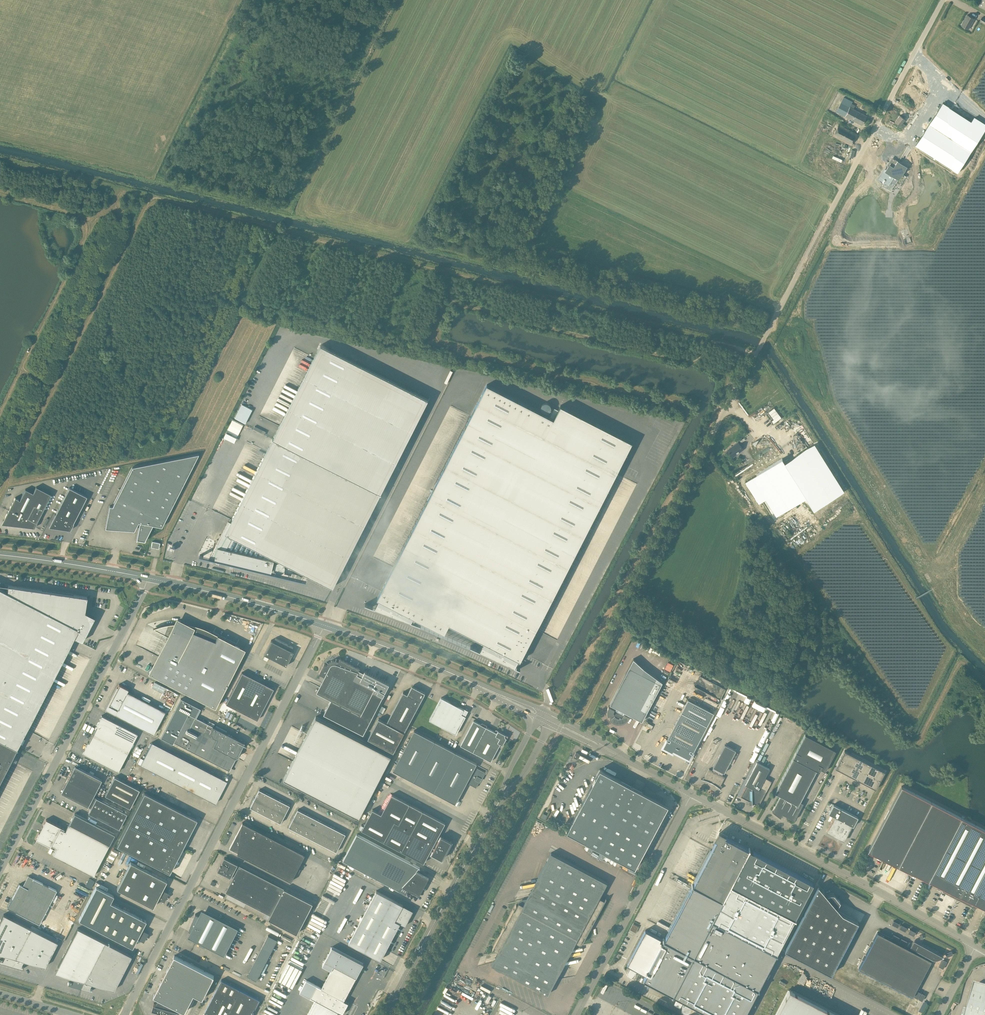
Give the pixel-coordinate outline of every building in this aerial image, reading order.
[(966,16),(961,27),(967,30),(973,19),(966,16)] [(867,116),(850,107),(853,102),(844,97),(836,111),(845,116),(862,125),(867,116)] [(915,145),(958,172),(984,130),(984,123),(975,117),(972,121),(943,103),(915,145)] [(904,127),(906,124),(904,123),(907,118),(900,114),(895,122),(904,127)] [(914,124),(909,132),(911,134),(917,125),(914,124)] [(839,125),(833,136),(851,145),(857,134),(839,125)] [(889,172),(883,180),(888,183),(886,186),(895,192),(900,184),(904,187),(910,178),(906,175),(910,169),(902,164),(898,170),(893,167),(890,173),(889,172)] [(428,399),(321,345),(231,521),(229,519),(209,557),(219,562),(221,560),(271,572),(274,559),(269,558),(271,555),(333,586),(428,399)] [(549,416),(487,384),(377,598),(379,599),(375,608),(421,625),(421,624),(411,621),(413,617),(444,632),(449,624),(484,642),(480,650),(471,645),(471,646),(514,666),(518,659),(520,660),(632,442),(560,405),(558,410),(553,407),(549,416)] [(551,408),(551,407),(551,406),(551,405),(550,405),(550,404),(549,403),(548,403),(547,402),(546,402),(545,402),(544,403),(543,403),(542,404),(542,405),(541,405),(541,406),(541,407),(541,408),(541,409),(542,410),(542,411),(543,411),(544,412),(545,412),(546,412),(547,412),(548,412),(549,411),(550,411),(550,410),(551,409),(551,408)] [(242,403),(235,418),(246,423),(253,409),(242,403)] [(774,407),(767,412),(772,419),(771,420),(773,424),(782,417),(774,407)] [(236,442),(243,423),(232,419),(224,437),(236,442)] [(669,433),(669,432),(672,434),(675,429),(668,425),(665,431),(669,433)] [(731,447),(728,450),(733,457),(743,449),(738,442),(731,447)] [(752,477),(745,481),(759,503),(765,499),(776,516),(806,498),(814,510),(844,491),(814,444),(785,462),(777,450),(747,469),(752,477)] [(653,453),(665,458),(667,453),(664,452),(664,454),(660,452),(661,451),(662,451),(664,448),(656,445),(653,453)] [(161,526),(198,453),(132,466),(112,506),(109,505),(105,528),(134,530),(139,522),(140,522),(136,540),(137,540),(137,539),(144,540),(152,525),(161,526)] [(51,494),(36,486),(33,493),(25,489),(19,500),(18,499),(15,497),(5,516),(5,517),(5,518),(5,519),(5,520),(5,521),(5,522),(6,522),(7,523),(8,524),(9,524),(34,527),(37,522),(51,494)] [(70,530),(74,523),(73,523),(87,496),(69,487),(56,513),(56,514),(55,514),(49,527),(57,528),(58,526),(62,528),(61,528),(70,530)] [(285,568),(285,567),(285,566),(285,565),(284,564),(284,563),(283,563),(282,562),(281,562),(280,561),(279,561),(278,562),(277,562),(276,563),(275,564),(275,565),(274,566),(274,567),(274,568),(275,569),(275,570),(276,571),(277,571),(278,572),(279,572),(280,572),(281,572),(282,572),(283,571),(284,571),(284,570),(285,569),(285,568)] [(293,567),(286,565),(285,573),(291,574),(293,567)] [(16,748),(17,748),(16,747),(74,636),(82,641),(95,616),(85,611),(87,596),(8,585),(7,591),(0,588),(0,779),(16,748)] [(180,625),(181,623),(174,623),(165,624),(155,629),(172,637),(156,668),(151,666),(148,672),(215,707),(245,648),(212,632),(210,638),(180,625)] [(294,651),(271,640),(264,654),(287,665),(294,651)] [(319,686),(317,692),(331,699),(324,714),(363,734),(389,683),(365,671),(364,673),(359,670),(360,668),(340,658),(339,660),(338,660),(337,660),(336,660),(336,659),(335,659),(334,659),(333,660),(332,660),(331,660),(330,661),(329,661),(329,662),(328,662),(328,663),(327,664),(324,663),(319,673),(325,676),(321,682),(325,684),(323,688),(319,686)] [(607,711),(607,712),(607,713),(608,713),(608,714),(608,715),(609,714),(610,715),(610,716),(611,717),(611,718),(610,719),(611,720),(612,720),(612,721),(613,721),(613,722),(614,722),(615,722),(615,723),(616,723),(617,723),(618,723),(619,723),(620,723),(621,723),(622,723),(623,723),(624,722),(625,722),(626,721),(627,721),(627,720),(628,720),(628,719),(629,719),(629,718),(630,717),(630,716),(629,716),(630,714),(642,721),(661,683),(662,682),(644,669),(633,658),(629,667),(610,704),(611,704),(610,706),(609,705),(608,706),(608,707),(608,708),(608,709),(607,709),(607,710),(607,711)] [(667,666),(662,675),(666,678),(672,669),(667,666)] [(273,688),(242,672),(225,703),(257,719),(273,688)] [(155,682),(152,687),(162,693),(165,687),(155,682)] [(128,689),(119,684),(111,700),(110,699),(105,709),(115,714),(153,734),(165,711),(127,691),(128,689)] [(404,732),(425,692),(412,685),(407,694),(403,691),(386,722),(379,718),(368,738),(393,752),(404,732)] [(722,705),(727,707),(732,696),(736,697),(739,691),(730,687),(722,705)] [(464,709),(442,697),(430,720),(456,734),(466,716),(461,713),(464,709)] [(244,742),(196,717),(201,709),(181,698),(161,738),(173,744),(174,742),(229,770),(236,757),(237,756),(238,756),(238,755),(239,755),(239,754),(239,753),(238,753),(243,744),(245,745),(243,744),(244,742)] [(681,712),(662,748),(672,753),(673,751),(689,759),(707,725),(714,713),(688,699),(681,712)] [(758,708),(760,703),(753,700),(751,705),(758,708)] [(92,734),(128,752),(137,733),(102,715),(92,734)] [(316,716),(307,733),(300,747),(375,786),(391,755),(316,716)] [(495,731),(474,720),(460,745),(491,761),(499,746),(501,747),(506,738),(507,738),(507,737),(506,737),(505,737),(505,736),(505,735),(506,734),(505,734),(496,729),(495,731)] [(477,763),(414,730),(393,770),(455,803),(466,782),(476,787),(485,771),(484,771),(475,766),(477,763)] [(128,752),(92,734),(82,752),(118,771),(128,752)] [(807,734),(775,792),(780,795),(772,811),(781,817),(783,814),(794,820),(803,803),(800,801),(816,770),(819,771),(821,768),(825,771),(836,750),(807,734)] [(227,780),(152,742),(140,764),(215,803),(216,802),(210,799),(214,792),(219,794),(225,781),(226,781),(227,780)] [(736,750),(725,744),(713,767),(714,767),(712,770),(709,768),(703,779),(705,779),(707,780),(709,781),(710,781),(712,782),(713,783),(715,784),(716,785),(718,786),(719,787),(725,777),(722,775),(723,772),(724,772),(736,750)] [(756,745),(748,760),(754,763),(761,748),(756,745)] [(375,786),(300,747),(284,778),(359,817),(375,786)] [(842,771),(851,754),(844,750),(835,768),(842,771)] [(849,775),(858,757),(851,754),(842,771),(849,775)] [(856,778),(865,761),(858,757),(849,775),(856,778)] [(862,782),(871,764),(865,761),(856,778),(862,782)] [(746,785),(741,796),(758,806),(767,790),(771,781),(765,777),(770,768),(757,762),(745,784),(746,785)] [(869,785),(878,768),(871,764),(862,782),(869,785)] [(75,766),(68,779),(95,793),(101,780),(75,766)] [(878,768),(869,785),(876,789),(885,771),(878,768)] [(567,831),(635,867),(661,818),(660,817),(666,805),(643,793),(644,792),(600,769),(567,831)] [(139,789),(114,776),(105,795),(129,808),(139,789)] [(93,796),(95,793),(68,779),(61,792),(88,806),(91,807),(88,812),(119,828),(127,813),(96,797),(93,796)] [(870,846),(884,854),(882,858),(913,874),(915,870),(944,886),(942,889),(957,897),(962,900),(968,903),(973,905),(974,902),(984,907),(984,829),(902,786),(870,846)] [(255,798),(264,802),(268,794),(259,789),(255,798)] [(196,819),(144,792),(117,845),(169,872),(196,819)] [(275,797),(268,794),(264,802),(270,806),(275,797)] [(445,822),(392,794),(381,814),(373,809),(362,829),(424,862),(431,849),(433,850),(431,853),(442,858),(452,841),(441,835),(439,838),(437,837),(445,822)] [(275,797),(270,806),(277,809),(281,800),(275,797)] [(259,811),(264,802),(255,798),(250,807),(259,811)] [(281,800),(277,809),(285,814),(290,805),(281,800)] [(259,811),(266,815),(270,806),(264,802),(259,811)] [(853,826),(858,817),(833,804),(828,813),(834,816),(827,830),(845,839),(852,825),(853,826)] [(266,815),(272,818),(277,809),(270,806),(266,815)] [(285,814),(277,809),(272,818),(281,823),(285,814)] [(293,818),(302,822),(307,813),(298,809),(293,818)] [(114,834),(74,813),(65,831),(60,828),(60,827),(64,829),(64,828),(46,819),(36,838),(54,848),(50,846),(51,844),(56,847),(53,855),(93,875),(114,834)] [(313,817),(307,813),(302,822),(309,826),(313,817)] [(315,829),(320,820),(313,817),(309,826),(315,829)] [(298,831),(302,822),(293,818),(289,827),(298,831)] [(326,823),(320,820),(315,829),(322,832),(326,823)] [(305,854),(243,821),(243,823),(230,848),(238,852),(238,853),(291,881),(305,854)] [(298,831),(304,835),(309,826),(302,822),(298,831)] [(328,836),(333,827),(326,823),(322,832),(328,836)] [(309,826),(304,835),(311,838),(315,829),(309,826)] [(339,830),(333,827),(328,836),(335,839),(339,830)] [(311,838),(317,841),(322,832),(315,829),(311,838)] [(339,830),(335,839),(341,842),(346,833),(339,830)] [(322,832),(317,841),(323,844),(328,836),(322,832)] [(627,964),(631,966),(628,972),(628,973),(628,974),(628,975),(629,976),(630,977),(631,977),(632,977),(633,977),(633,976),(634,976),(634,975),(635,975),(638,970),(646,974),(643,978),(712,1014),(743,1014),(776,953),(813,882),(758,853),(725,836),(719,833),(716,839),(716,840),(714,839),(712,844),(713,844),(703,864),(693,884),(664,939),(645,929),(627,964)] [(420,867),(357,834),(343,860),(399,890),(398,889),(400,887),(416,896),(417,893),(419,894),(429,876),(416,870),(419,867),(420,867)] [(323,844),(330,848),(335,839),(328,836),(323,844)] [(341,842),(335,839),(330,848),(337,851),(341,842)] [(599,897),(607,882),(551,852),(523,905),(519,902),(515,910),(514,909),(492,949),(498,952),(492,964),(548,994),(576,942),(580,944),(584,936),(585,937),(605,900),(599,897)] [(238,864),(224,857),(222,862),(223,862),(221,866),(220,865),(218,870),(233,878),(226,891),(270,914),(268,918),(297,933),(313,903),(239,865),(239,866),(237,865),(238,864)] [(167,880),(130,861),(117,888),(153,906),(157,898),(163,901),(165,897),(165,898),(166,898),(167,898),(168,898),(168,897),(168,896),(167,895),(166,895),(168,892),(162,889),(167,880)] [(331,917),(353,874),(338,866),(316,910),(331,917)] [(56,890),(33,878),(28,888),(19,884),(7,907),(39,923),(56,890)] [(840,901),(833,893),(832,893),(831,893),(830,894),(829,894),(828,894),(828,895),(827,895),(818,885),(785,949),(831,973),(858,921),(836,910),(840,901)] [(113,895),(96,886),(79,919),(132,946),(133,945),(132,945),(136,937),(143,941),(145,938),(146,938),(147,938),(147,937),(148,937),(147,936),(146,935),(147,932),(140,928),(144,920),(145,921),(146,920),(110,901),(113,895)] [(386,949),(400,923),(405,925),(408,920),(410,915),(411,915),(413,910),(403,905),(403,904),(376,890),(349,942),(380,959),(381,959),(375,956),(381,947),(386,949)] [(239,927),(205,911),(202,916),(195,913),(189,930),(196,933),(193,939),(225,955),(239,927)] [(11,965),(30,928),(3,914),(0,920),(0,949),(7,952),(2,962),(11,965)] [(81,987),(104,941),(77,927),(57,966),(76,976),(71,985),(81,987)] [(30,928),(11,965),(20,967),(26,956),(42,965),(45,966),(57,941),(30,928)] [(878,932),(859,968),(912,996),(931,960),(931,959),(932,957),(934,957),(935,952),(914,942),(910,949),(878,932)] [(248,975),(257,979),(277,939),(268,935),(248,975)] [(131,955),(104,941),(81,987),(88,990),(94,979),(111,988),(111,989),(114,989),(131,955)] [(363,963),(332,946),(323,964),(331,969),(322,987),(306,979),(300,991),(315,999),(307,1014),(336,1014),(338,1012),(343,1014),(349,1002),(344,999),(363,963)] [(154,995),(159,998),(179,1008),(185,1011),(194,994),(203,998),(214,975),(174,955),(154,995)] [(300,974),(286,967),(281,976),(295,983),(300,974)] [(222,979),(205,1011),(207,1011),(205,1014),(252,1014),(253,1012),(255,1008),(260,999),(222,979)] [(976,986),(974,986),(966,1014),(984,1014),(984,989),(976,986)] [(789,989),(776,1014),(840,1014),(789,989)] [(179,1008),(159,998),(156,1003),(154,1003),(152,1008),(176,1014),(177,1014),(179,1010),(178,1010),(179,1008)] [(678,998),(674,1004),(680,1007),(684,1001),(678,998)] [(921,1009),(911,1004),(907,1012),(914,1014),(918,1014),(921,1009)]
